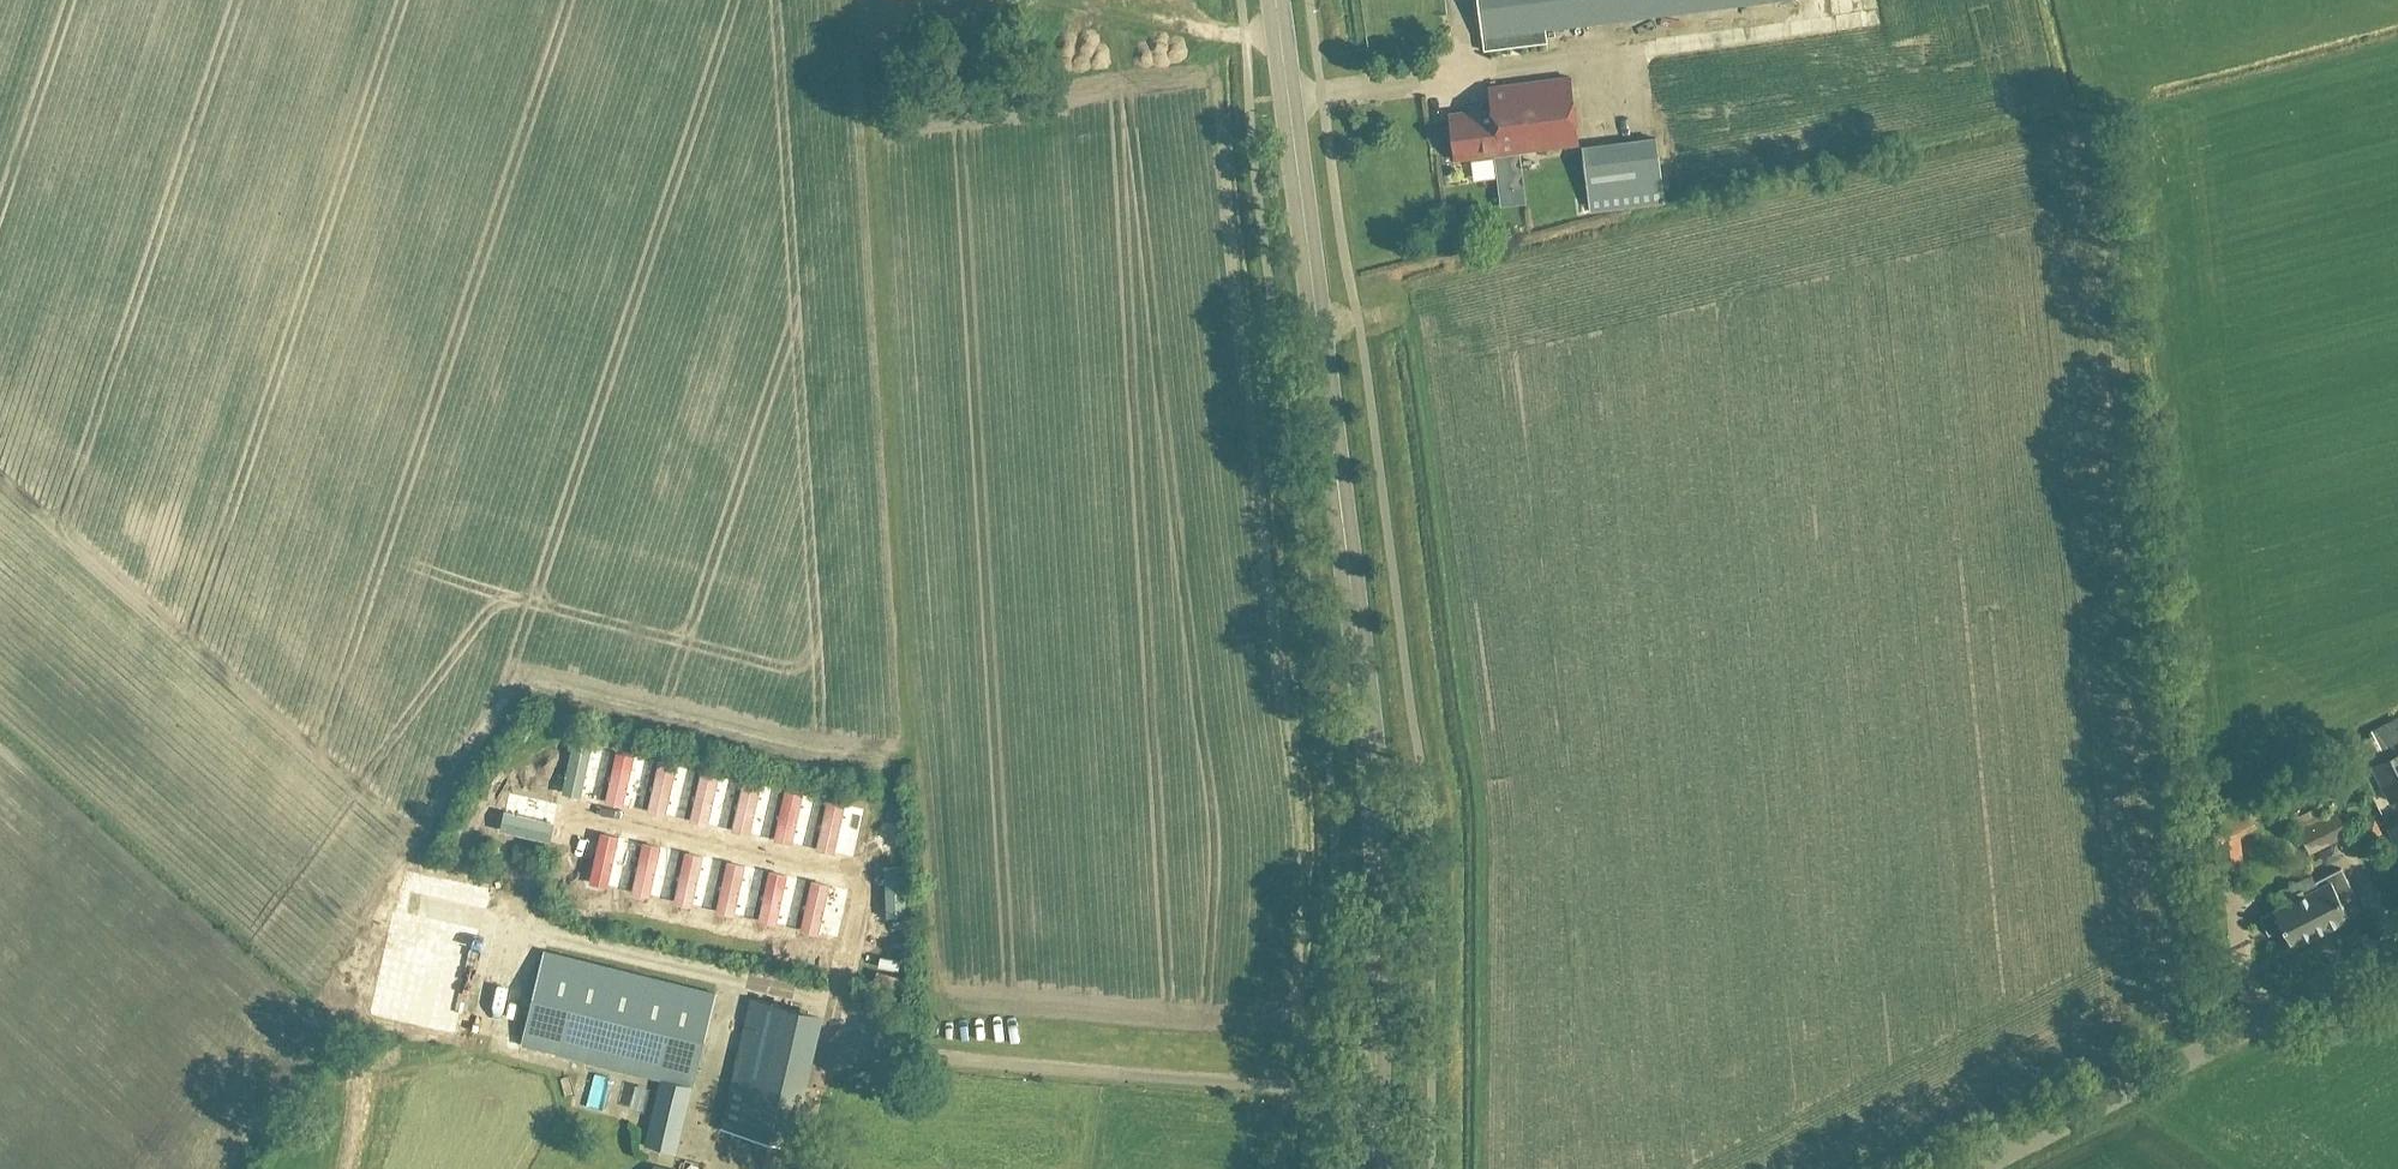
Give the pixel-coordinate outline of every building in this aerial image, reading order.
[(1486,51),(1550,43),(1548,29),(1783,0),(1480,0),(1486,51)] [(1579,143),(1572,77),(1491,86),(1493,107),(1482,109),(1482,106),(1471,107),(1472,110),(1450,112),(1456,158),(1496,154),(1579,143)] [(1657,140),(1584,148),(1591,212),(1664,204),(1657,140)] [(592,749),(573,744),(559,800),(579,804),(592,749)] [(2397,798),(2397,755),(2374,768),(2391,802),(2397,798)] [(637,761),(617,756),(604,811),(624,816),(637,761)] [(678,768),(658,763),(645,819),(665,823),(678,768)] [(719,777),(699,772),(686,827),(706,832),(719,777)] [(759,788),(740,783),(727,838),(746,843),(759,788)] [(485,785),(475,810),(489,816),(499,791),(485,785)] [(802,799),(783,795),(770,850),(789,855),(802,799)] [(845,808),(826,803),(813,858),(832,863),(845,808)] [(2338,813),(2299,833),(2310,856),(2350,837),(2338,813)] [(553,829),(498,818),(495,837),(550,848),(553,829)] [(2390,830),(2397,846),(2397,825),(2390,830)] [(618,837),(598,833),(585,888),(605,893),(618,837)] [(663,848),(643,843),(630,898),(650,903),(663,848)] [(704,857),(685,852),(672,908),(691,912),(704,857)] [(750,867),(730,863),(717,918),(737,923),(750,867)] [(2319,888),(2303,897),(2274,911),(2274,912),(2261,919),(2269,935),(2283,928),(2293,948),(2350,919),(2342,904),(2356,896),(2342,869),(2316,882),(2319,888)] [(784,877),(765,872),(752,928),(771,932),(784,877)] [(902,876),(884,877),(885,925),(903,924),(902,876)] [(830,888),(811,883),(798,938),(817,943),(830,888)] [(645,1146),(660,1150),(678,1154),(694,1087),(718,993),(545,950),(522,1046),(662,1080),(645,1146)] [(794,1146),(826,1015),(753,998),(722,1129),(794,1146)]
